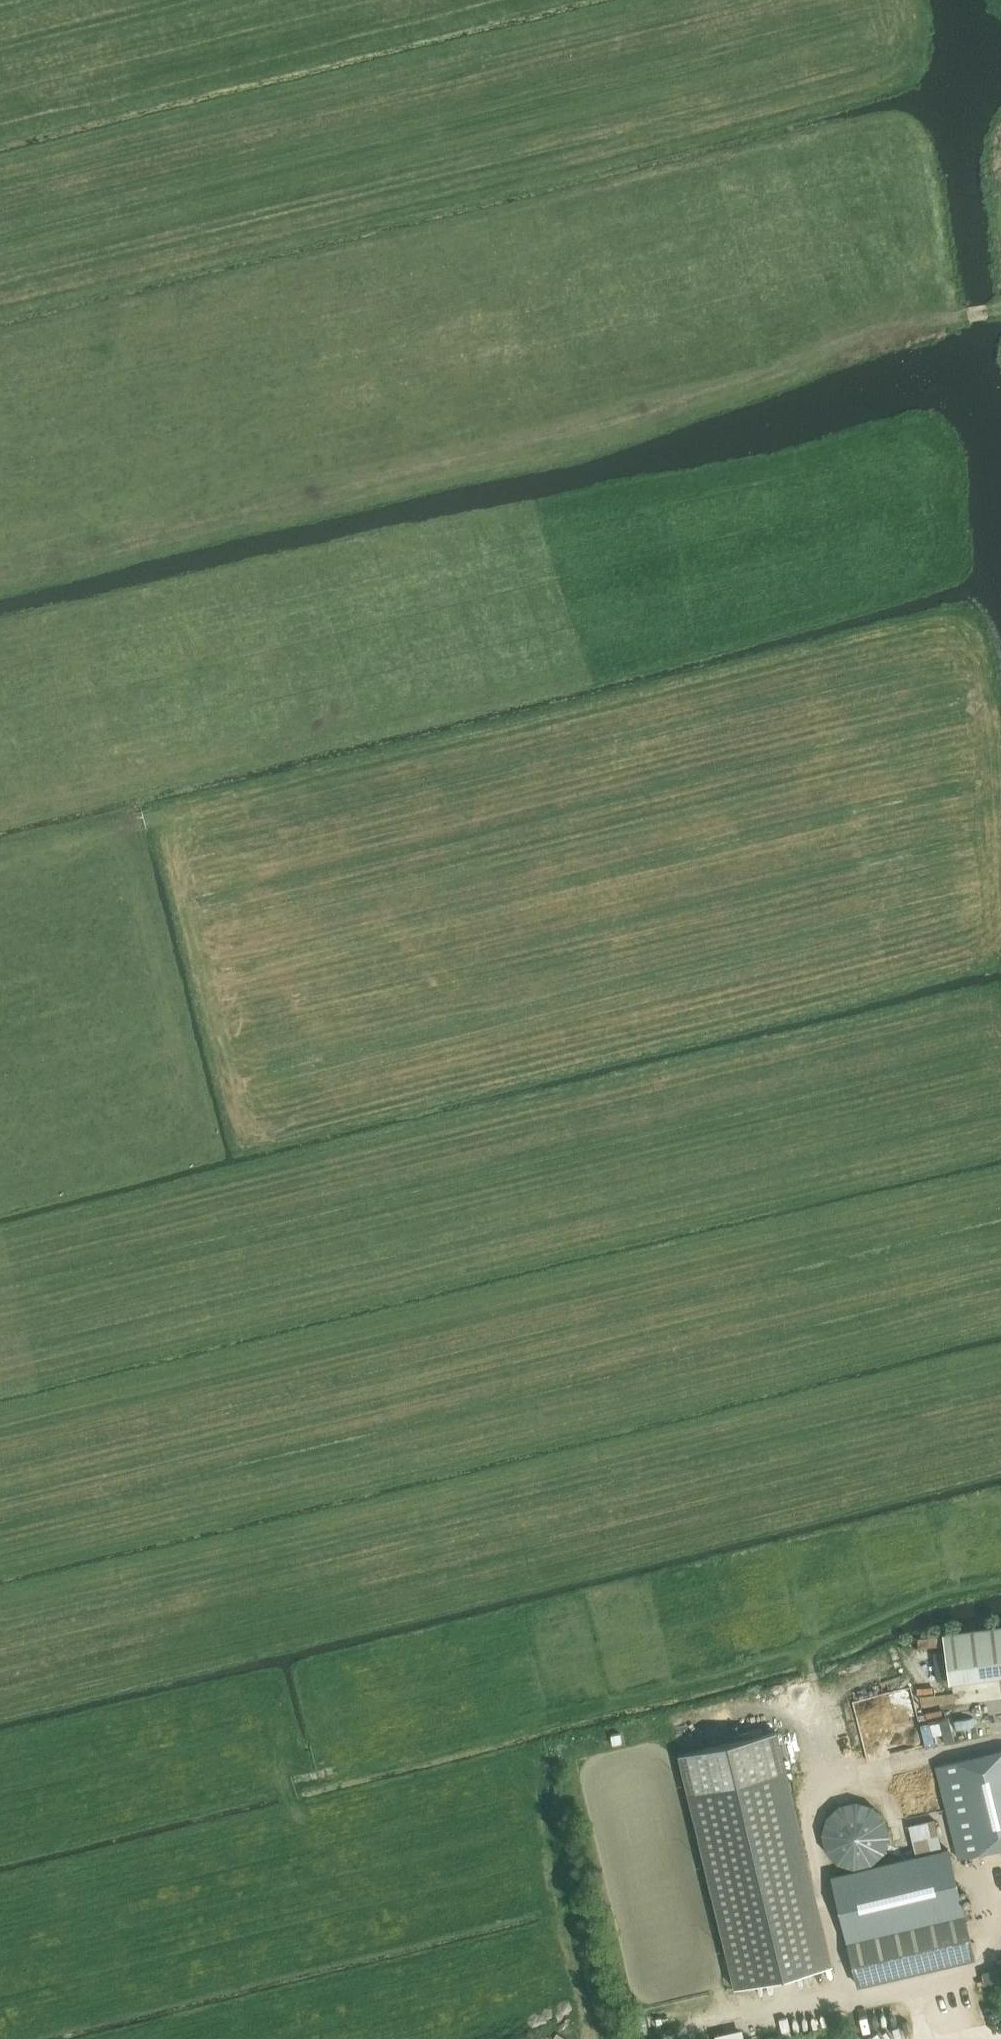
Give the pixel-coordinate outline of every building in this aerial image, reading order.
[(949,1681),(1000,1674),(1000,1626),(943,1633),(949,1681)] [(925,1742),(954,1741),(953,1719),(924,1720),(925,1742)] [(777,1732),(679,1756),(735,1988),(832,1964),(777,1732)] [(936,1766),(959,1858),(1000,1848),(1000,1750),(936,1766)] [(909,1825),(916,1854),(942,1849),(935,1819),(909,1825)] [(974,1958),(948,1848),(833,1876),(859,1985),(974,1958)] [(730,2025),(719,2029),(723,2038),(734,2038),(730,2025)]
